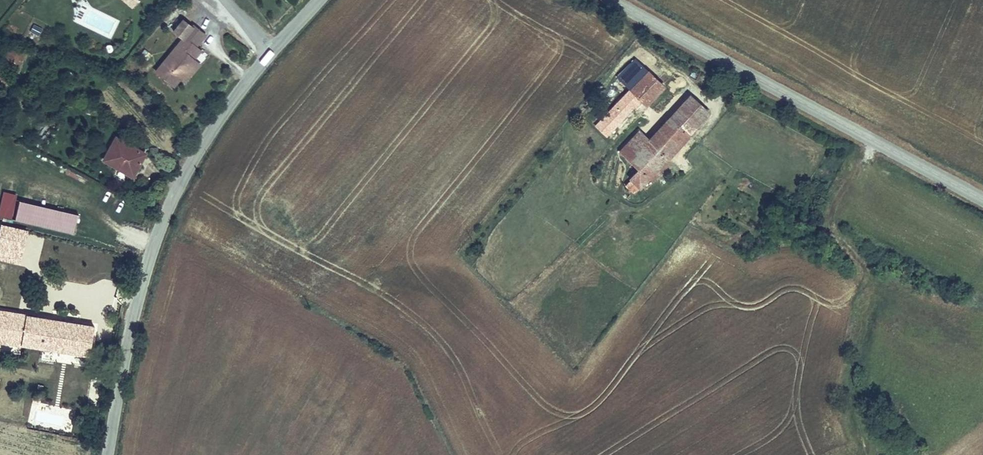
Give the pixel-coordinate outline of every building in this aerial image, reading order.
[(132,8),(139,0),(123,0),(132,8)] [(183,15),(171,28),(181,37),(193,23),(183,15)] [(43,28),(33,22),(28,31),(39,36),(43,28)] [(208,34),(193,23),(181,37),(154,69),(174,85),(180,78),(185,82),(202,63),(196,57),(203,49),(198,45),(208,34)] [(22,62),(26,54),(16,49),(12,57),(22,62)] [(641,59),(625,74),(637,86),(654,70),(641,59)] [(637,86),(633,89),(643,99),(649,105),(669,86),(654,70),(637,86)] [(604,117),(614,128),(643,99),(633,89),(604,117)] [(695,93),(685,103),(704,120),(714,110),(695,93)] [(685,103),(643,147),(624,167),(633,176),(620,190),(625,196),(634,187),(636,190),(704,120),(685,103)] [(101,157),(133,176),(147,149),(115,132),(101,157)] [(634,138),(615,158),(624,167),(643,147),(634,138)] [(927,220),(930,210),(910,204),(907,214),(927,220)] [(1,220),(0,223),(0,265),(20,270),(30,227),(1,220)] [(0,306),(0,341),(89,358),(95,321),(0,306)] [(40,393),(33,392),(31,402),(38,403),(40,393)]
